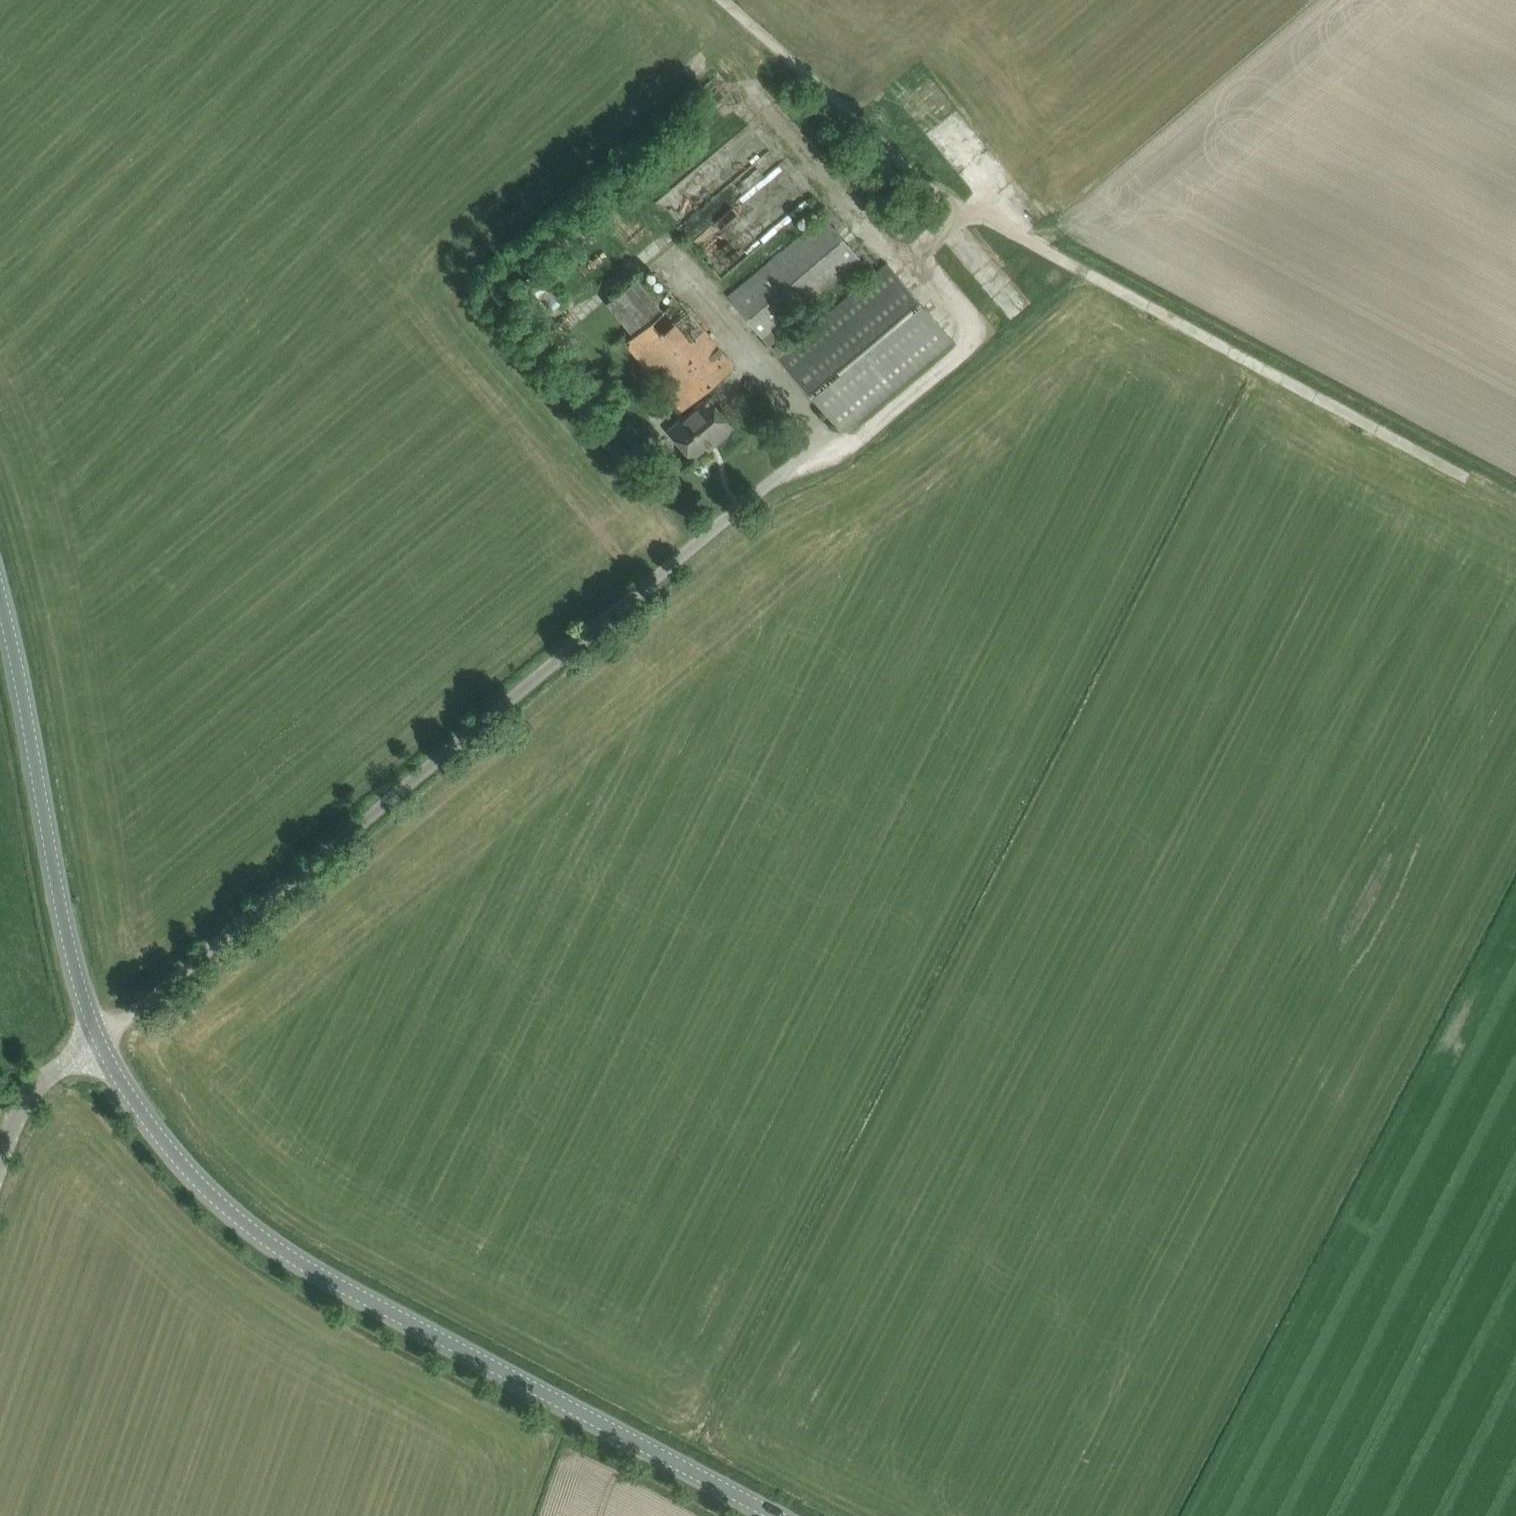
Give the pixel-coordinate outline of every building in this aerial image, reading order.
[(729,296),(766,340),(862,259),(825,215),(729,296)] [(779,352),(846,434),(957,343),(890,262),(779,352)] [(635,335),(626,342),(682,409),(735,365),(722,350),(679,298),(669,306),(642,273),(608,302),(635,335)] [(673,434),(696,460),(715,444),(719,447),(738,431),(713,401),(699,413),(694,407),(681,419),(685,424),(673,434)]
